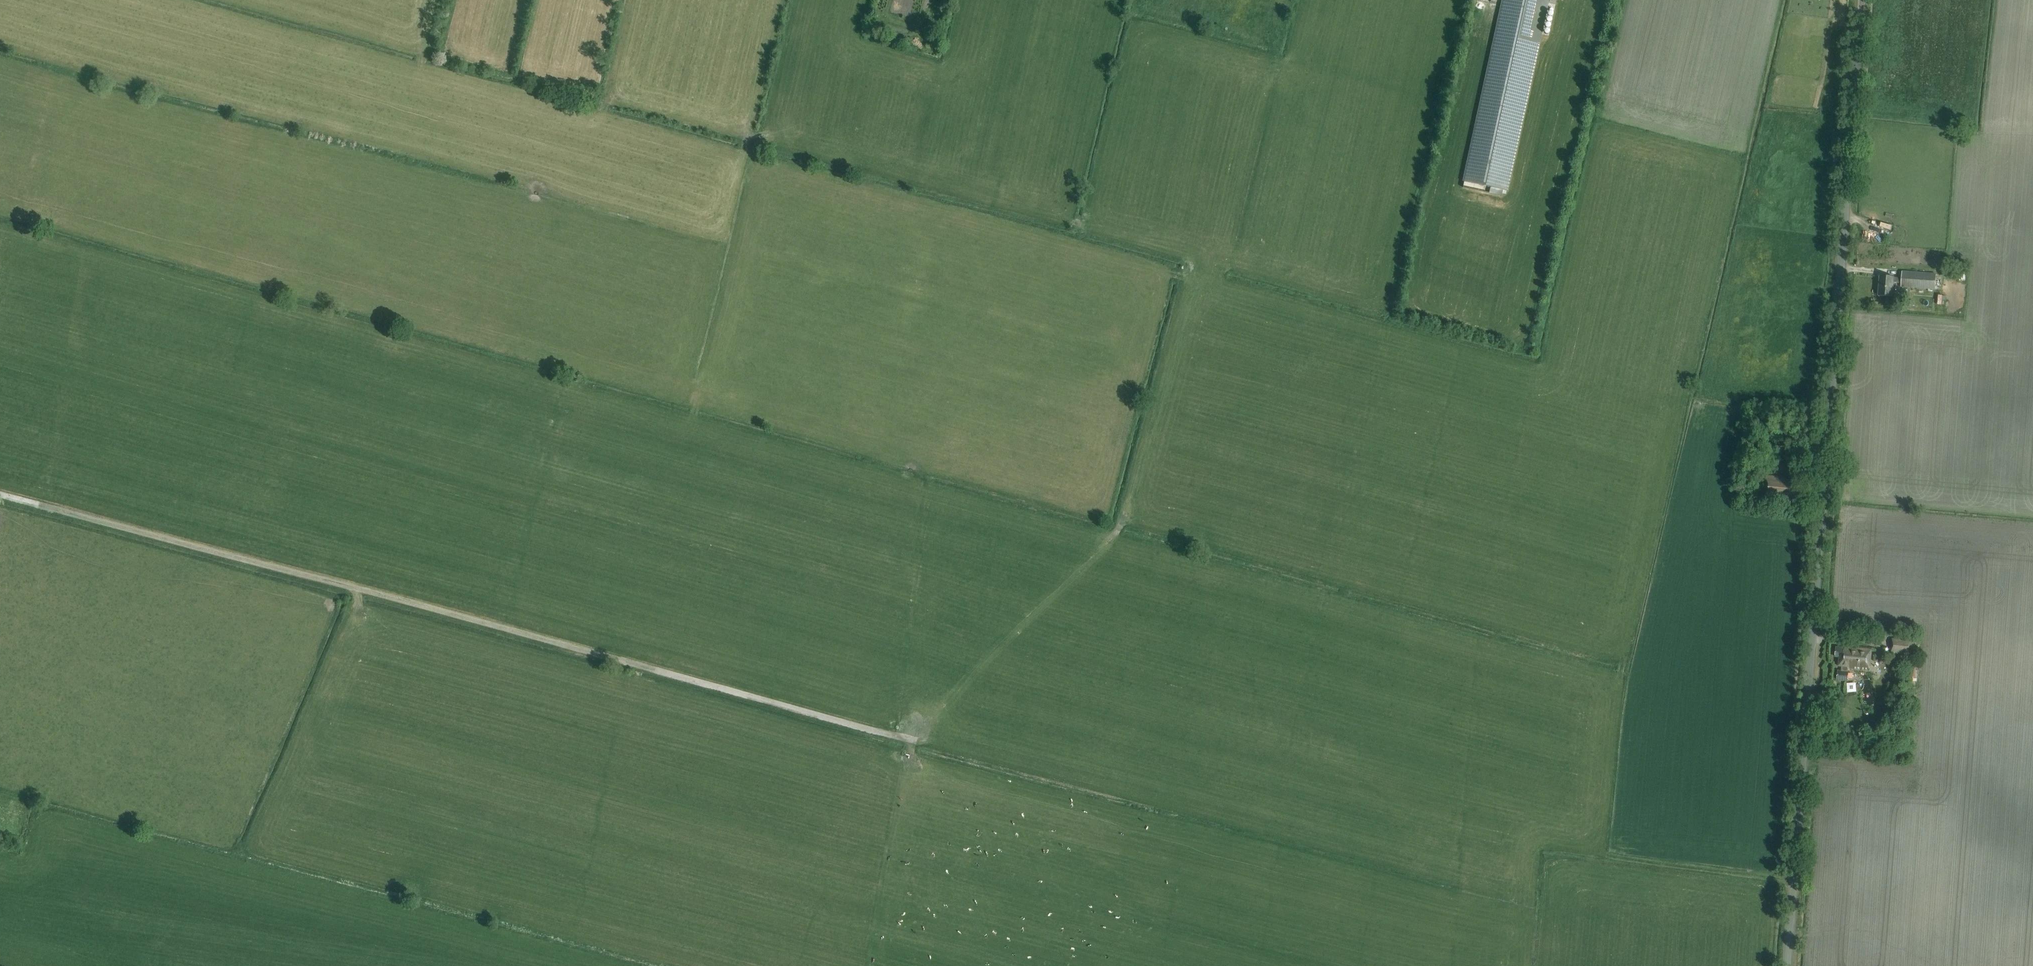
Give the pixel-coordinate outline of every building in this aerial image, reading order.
[(1463,181),(1506,191),(1548,0),(1502,0),(1463,181)] [(1934,289),(1935,274),(1902,272),(1902,278),(1893,278),(1879,277),(1878,296),(1892,297),(1893,283),(1901,283),(1901,287),(1934,289)] [(1798,499),(1798,491),(1794,490),(1794,481),(1788,480),(1788,479),(1785,479),(1785,478),(1766,477),(1764,499),(1786,501),(1787,498),(1798,499)] [(1912,640),(1893,638),(1891,653),(1911,655),(1912,640)] [(1846,672),(1846,669),(1868,671),(1871,649),(1846,646),(1846,649),(1835,647),(1834,657),(1838,657),(1837,666),(1840,667),(1840,672),(1836,671),(1835,680),(1846,681),(1847,672),(1846,672)]
